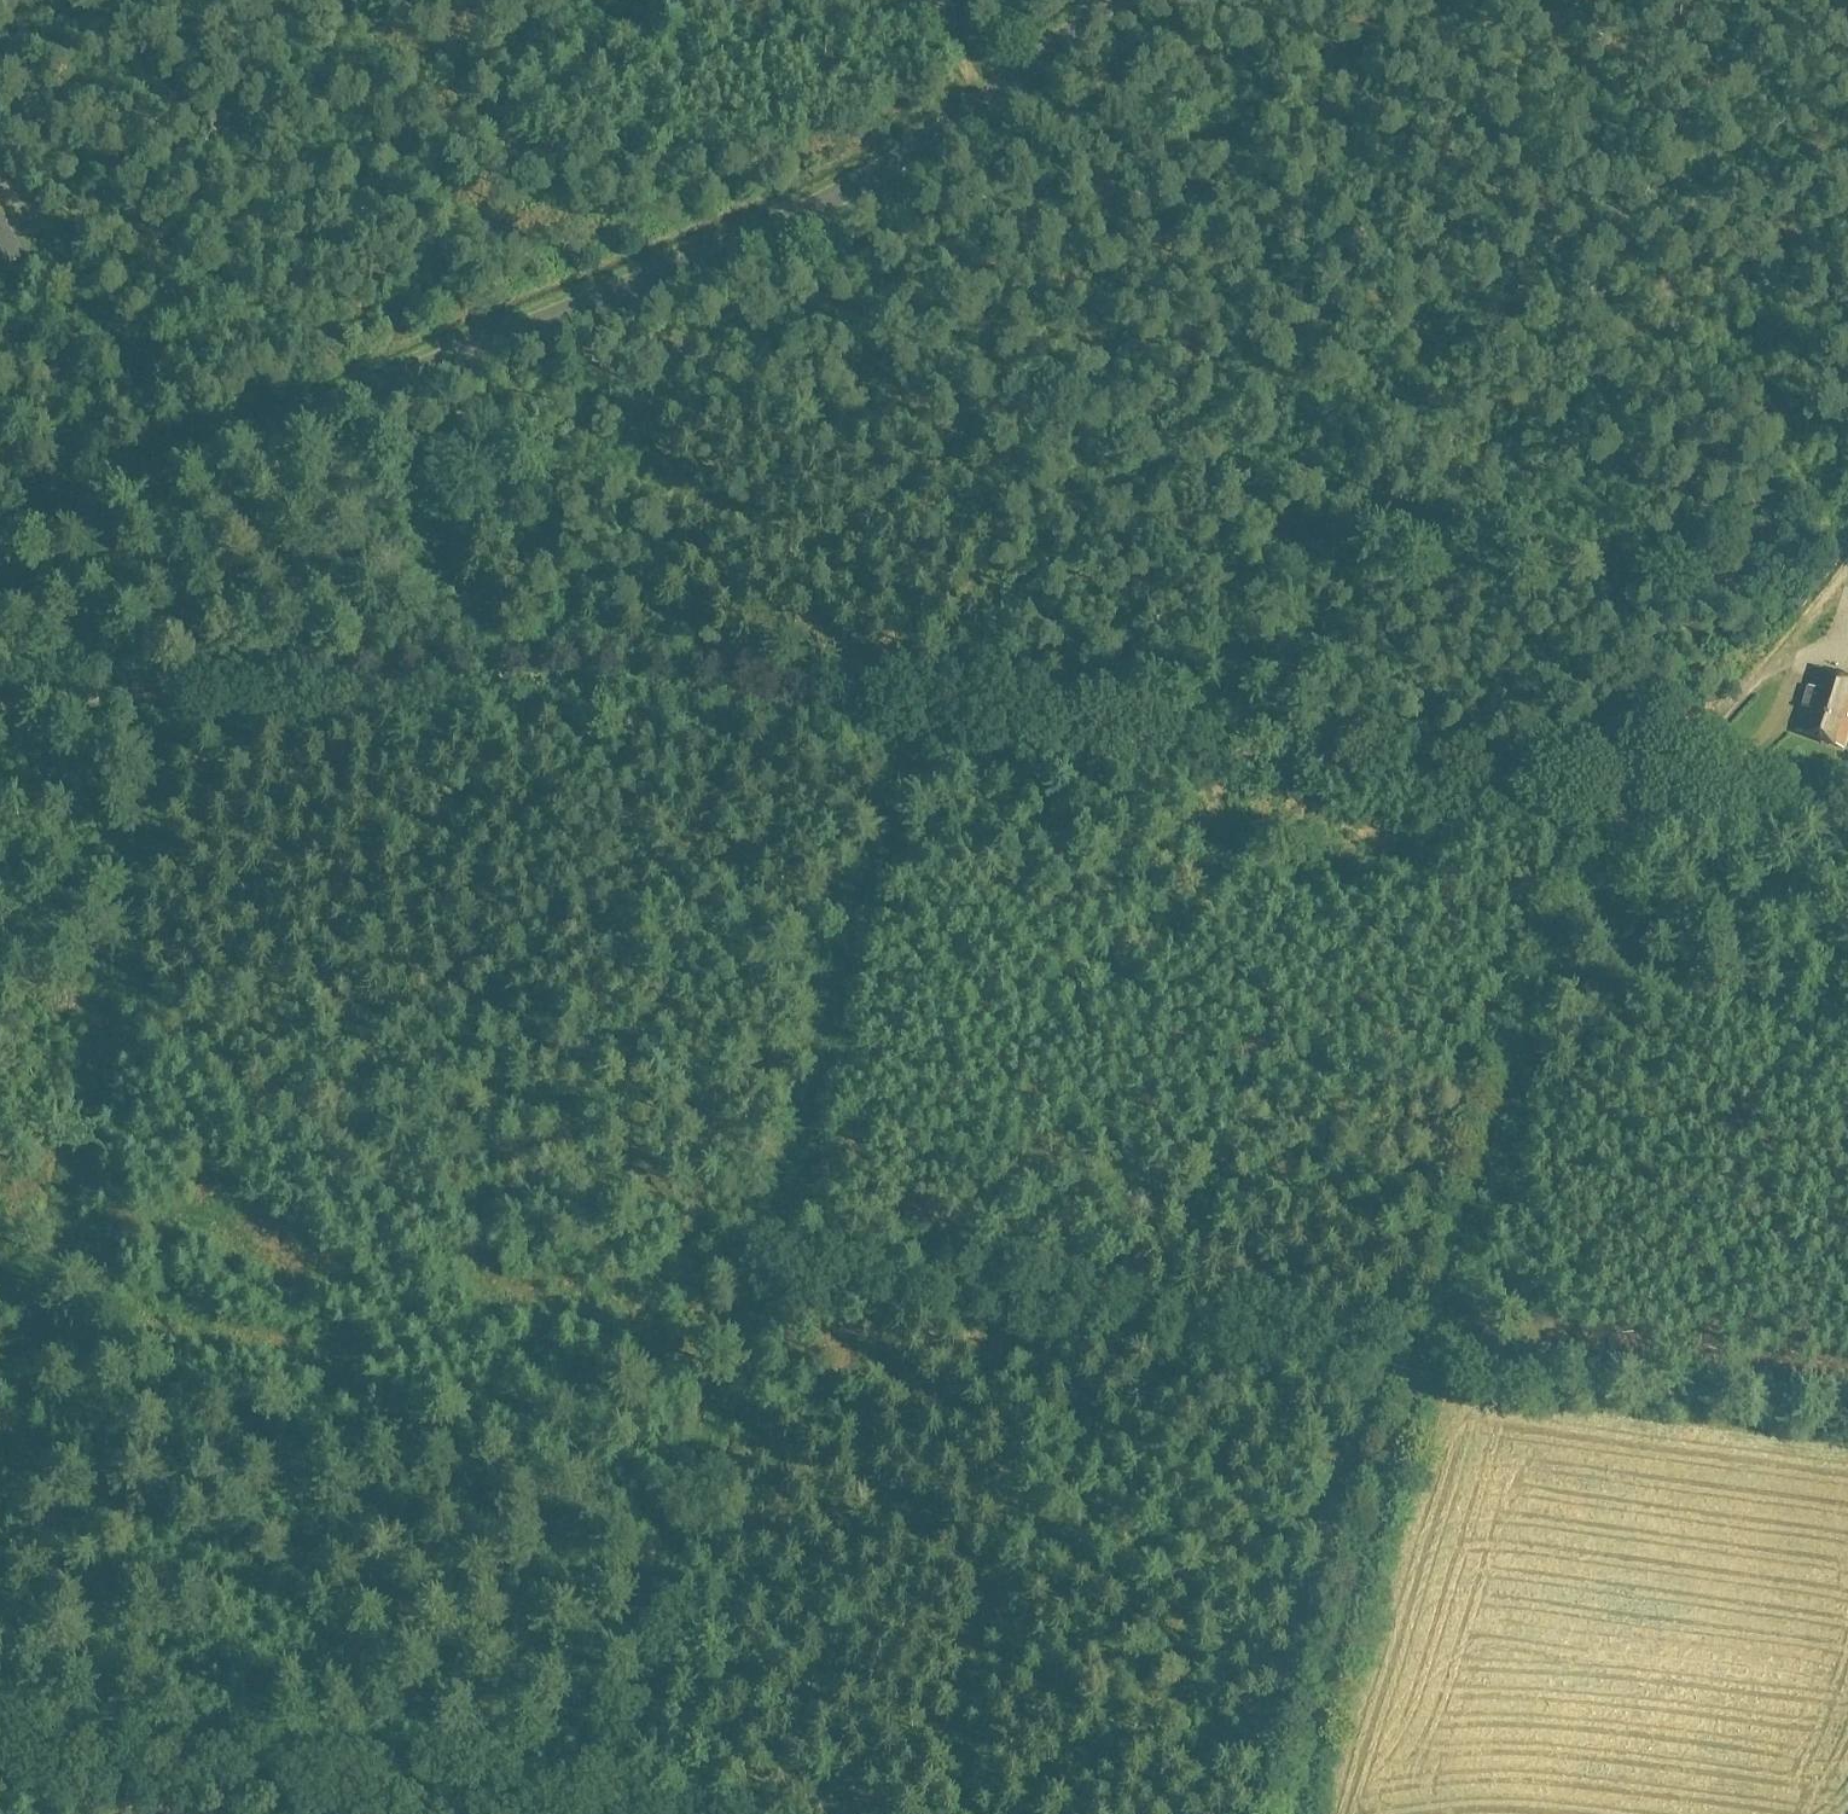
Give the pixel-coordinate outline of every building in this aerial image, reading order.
[(1794,731),(1843,746),(1847,731),(1847,678),(1815,667),(1794,731)]
